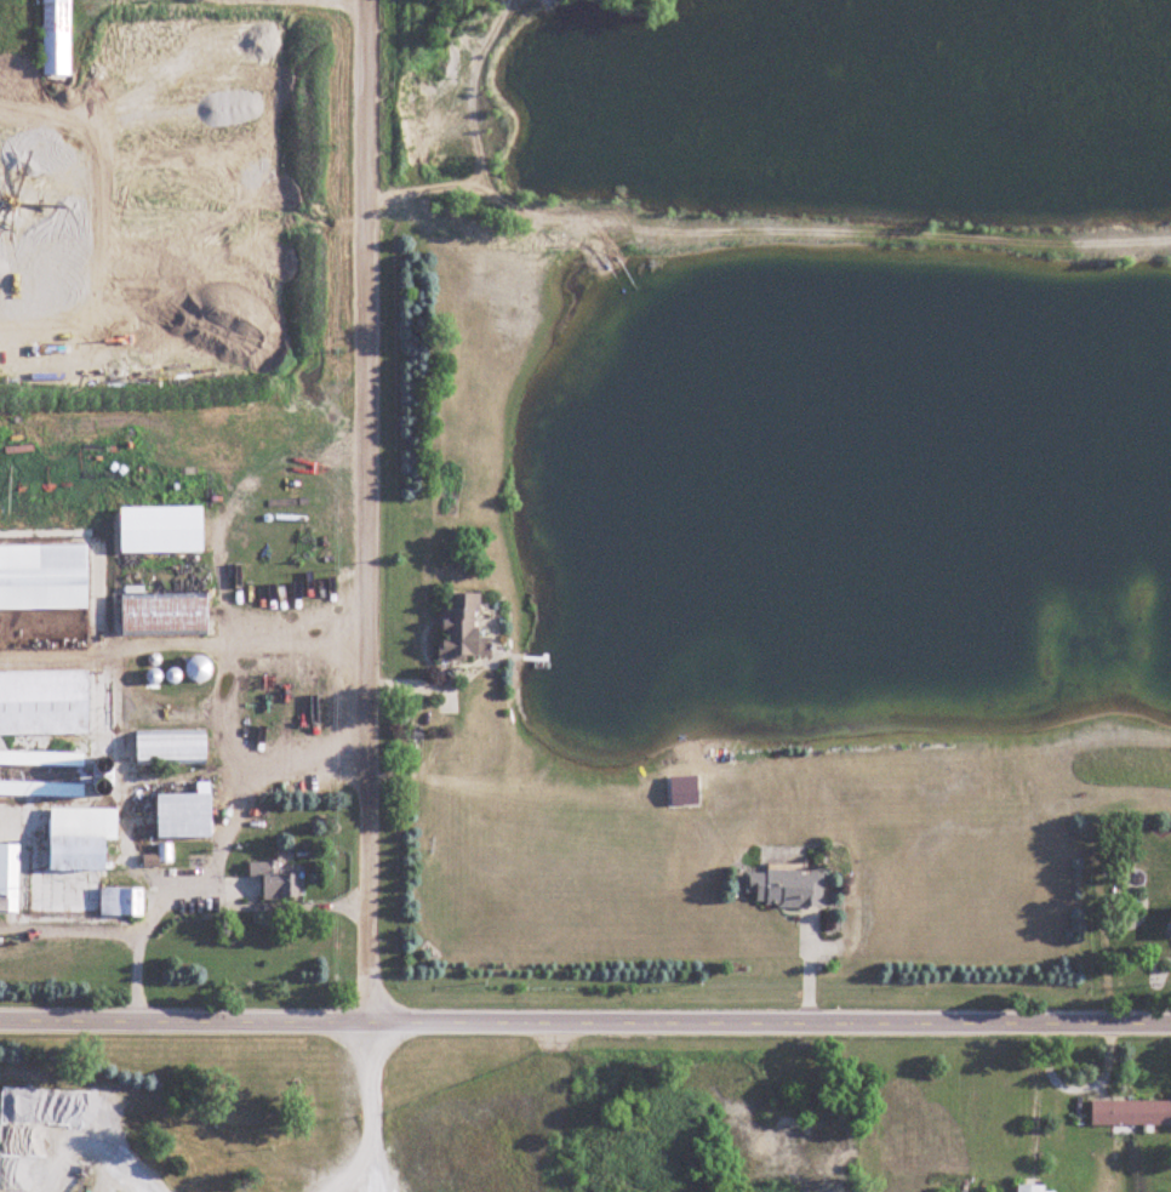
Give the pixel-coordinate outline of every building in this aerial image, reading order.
[(44,75),(71,75),(71,0),(44,0),(44,75)] [(204,553),(204,506),(122,506),(122,553),(204,553)] [(88,609),(88,545),(0,545),(0,609),(88,609)] [(441,660),(493,658),(492,636),(483,637),(481,594),(447,595),(448,608),(440,608),(441,660)] [(208,635),(208,596),(124,596),(124,635),(208,635)] [(203,654),(185,665),(197,684),(215,672),(203,654)] [(89,669),(0,669),(0,735),(90,734),(89,669)] [(138,762),(208,761),(207,731),(138,732),(138,762)] [(0,750),(0,795),(85,796),(86,781),(87,781),(87,752),(0,750)] [(213,837),(213,793),(159,793),(159,837),(213,837)] [(51,807),(51,871),(107,871),(107,840),(119,840),(119,808),(51,807)] [(20,843),(0,843),(0,914),(20,914),(20,843)] [(301,861),(248,860),(248,900),(301,900),(301,861)] [(756,906),(823,908),(824,873),(747,871),(746,894),(757,894),(756,906)] [(144,888),(101,888),(101,915),(144,915),(144,888)] [(1092,1100),(1092,1126),(1170,1126),(1170,1100),(1092,1100)]
